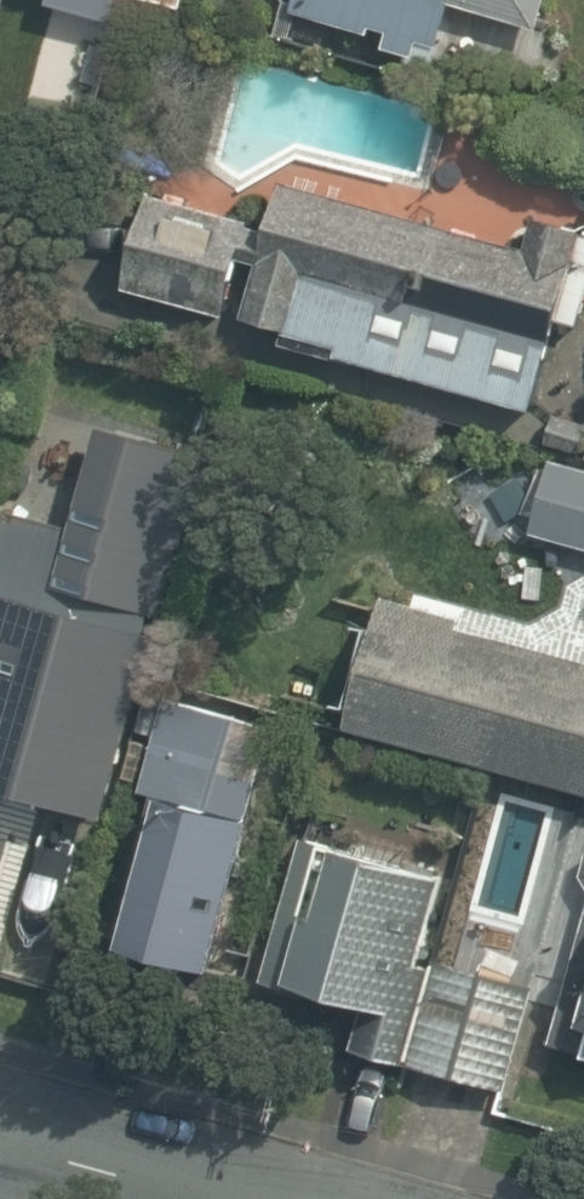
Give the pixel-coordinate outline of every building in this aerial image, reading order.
[(112,15),(116,0),(57,0),(112,15)] [(285,1),(369,26),(371,19),(385,22),(379,42),(413,52),(417,38),(435,43),(447,0),(285,0),(285,1)] [(536,21),(543,0),(467,0),(536,21)] [(527,406),(552,315),(576,321),(583,292),(583,230),(530,215),(522,244),(281,177),(268,225),(147,191),(121,283),(223,311),(239,253),(255,257),(240,309),(278,320),(273,336),(527,406)] [(581,454),(583,445),(583,421),(557,413),(548,444),(581,454)] [(549,450),(528,524),(583,539),(583,460),(549,450)] [(35,574),(50,522),(4,509),(0,521),(0,564),(35,574)] [(112,817),(162,632),(143,627),(147,612),(138,609),(155,545),(101,530),(79,611),(0,590),(0,787),(112,817)] [(583,783),(583,653),(379,597),(346,718),(583,783)] [(124,943),(206,965),(273,721),(164,691),(138,783),(166,791),(124,943)] [(14,840),(0,836),(0,893),(14,840)] [(355,1050),(507,1093),(537,986),(438,959),(436,964),(422,960),(445,877),(323,843),(304,913),(284,908),(263,982),(273,985),(272,990),(315,1002),(317,993),(367,1007),(355,1050)] [(583,1049),(583,929),(554,1041),(583,1049)]
